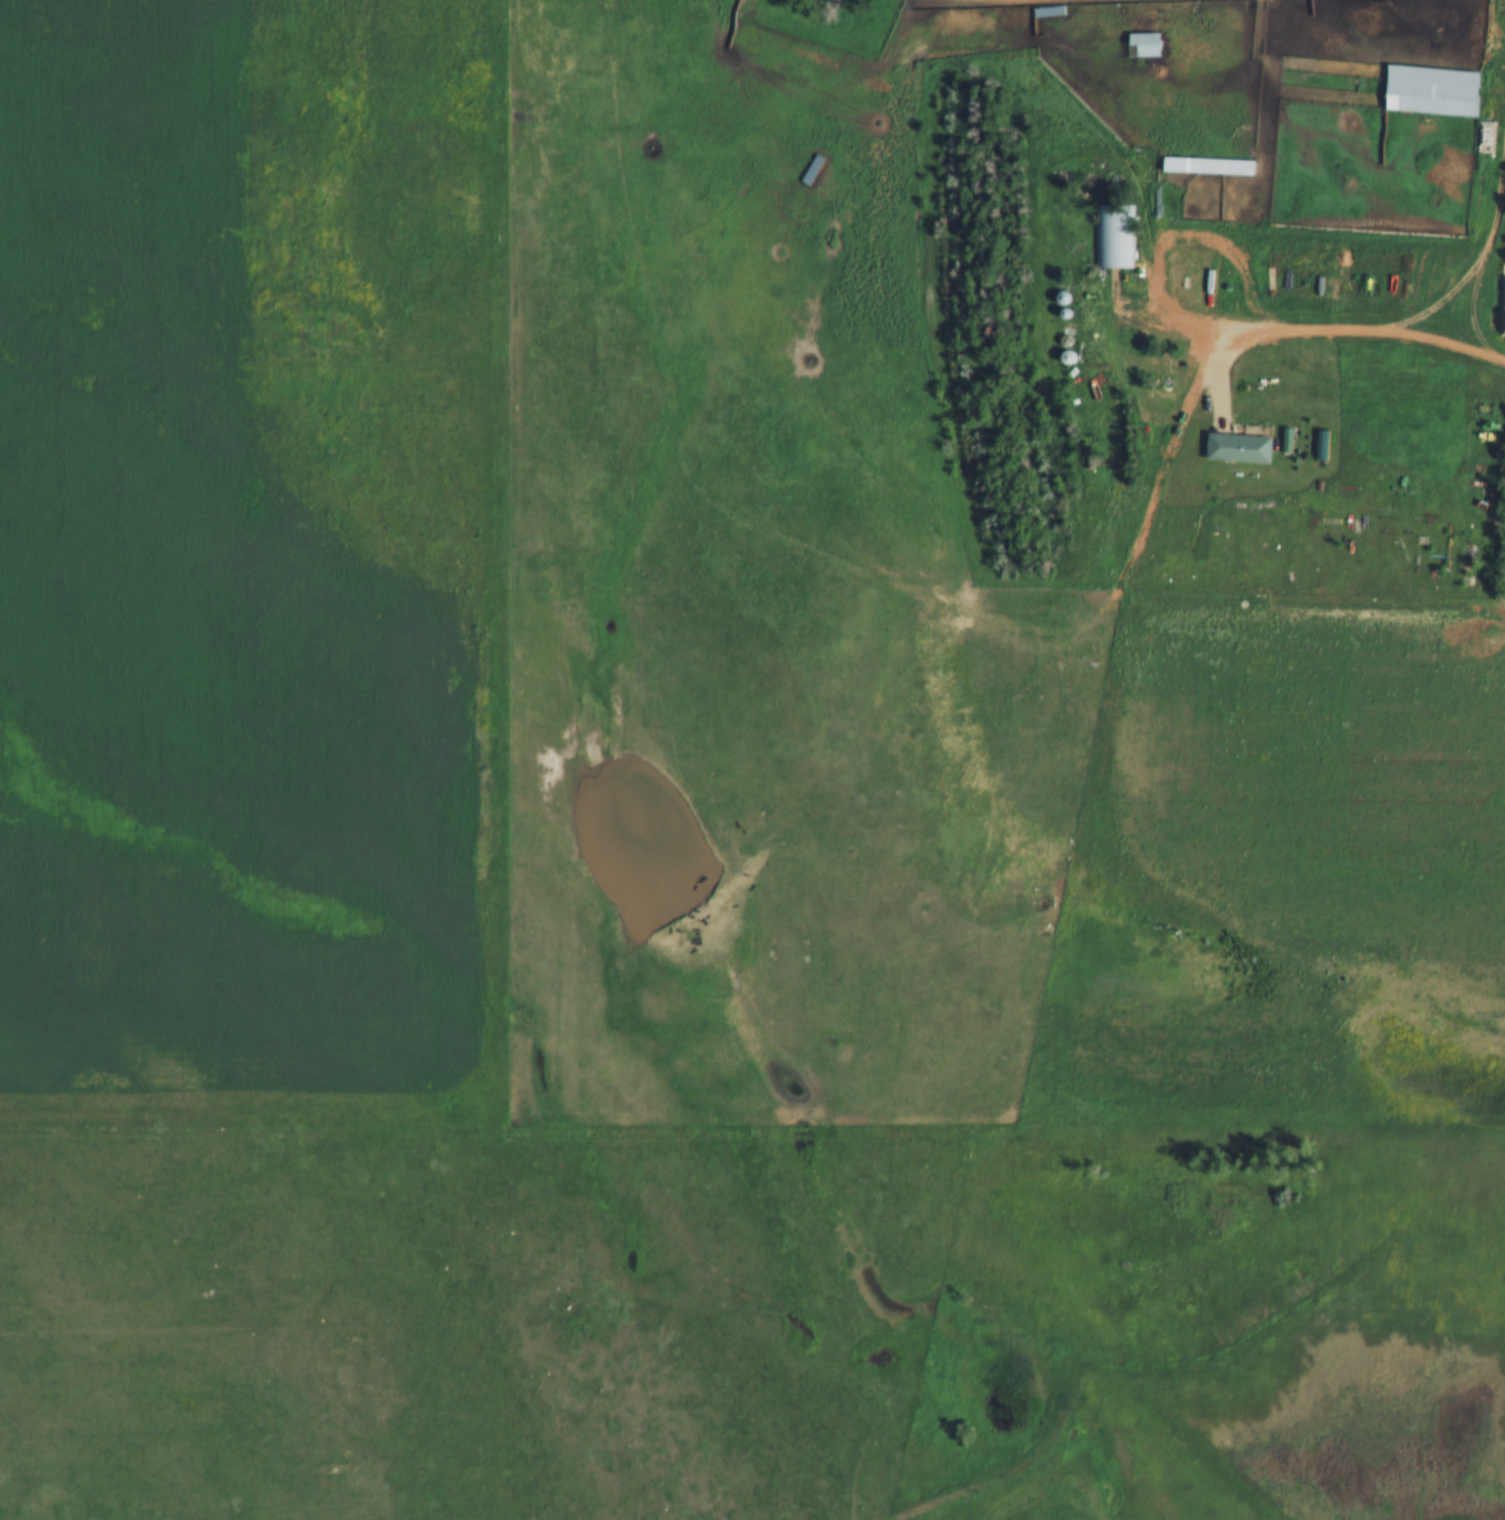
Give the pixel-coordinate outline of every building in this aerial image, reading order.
[(1156,55),(1156,31),(1125,31),(1125,55),(1156,55)] [(1473,115),(1476,68),(1384,63),(1381,110),(1473,115)] [(1250,158),(1158,156),(1157,171),(1250,173),(1250,158)] [(1134,204),(1095,204),(1095,268),(1134,268),(1134,204)] [(1269,435),(1204,433),(1203,459),(1268,461),(1269,435)]
